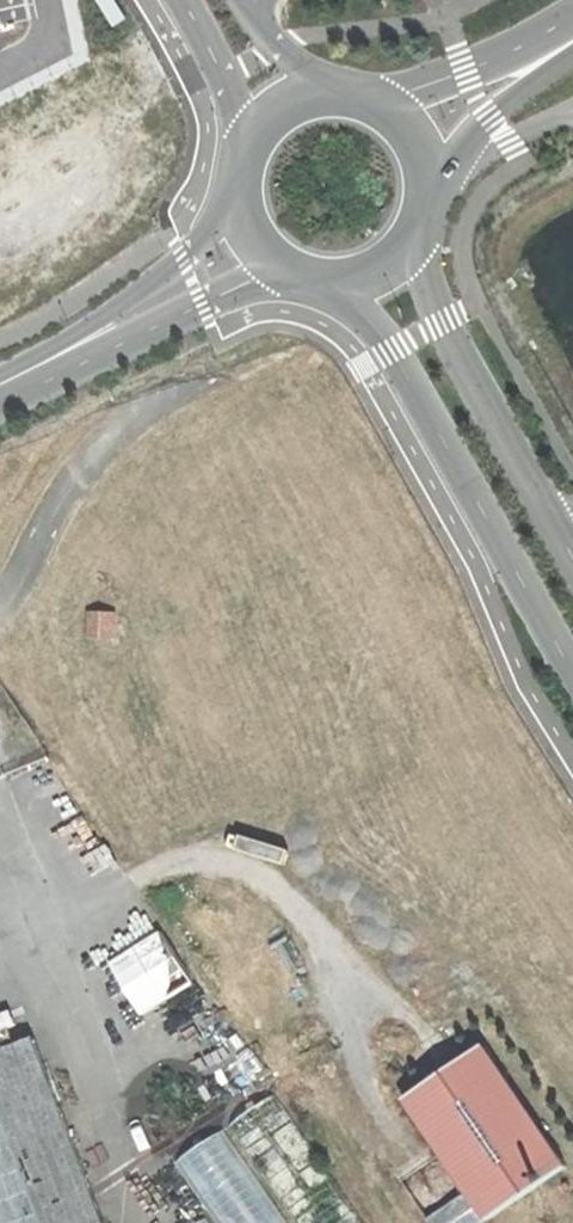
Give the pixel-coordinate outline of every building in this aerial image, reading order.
[(98,78),(0,129),(0,206),(21,246),(150,179),(98,78)] [(115,959),(145,1014),(207,979),(176,924),(115,959)] [(46,1044),(0,1061),(0,1222),(114,1222),(46,1044)] [(490,1050),(410,1105),(490,1222),(491,1222),(571,1169),(490,1050)] [(235,1125),(180,1160),(215,1214),(201,1222),(298,1222),(235,1125)]
